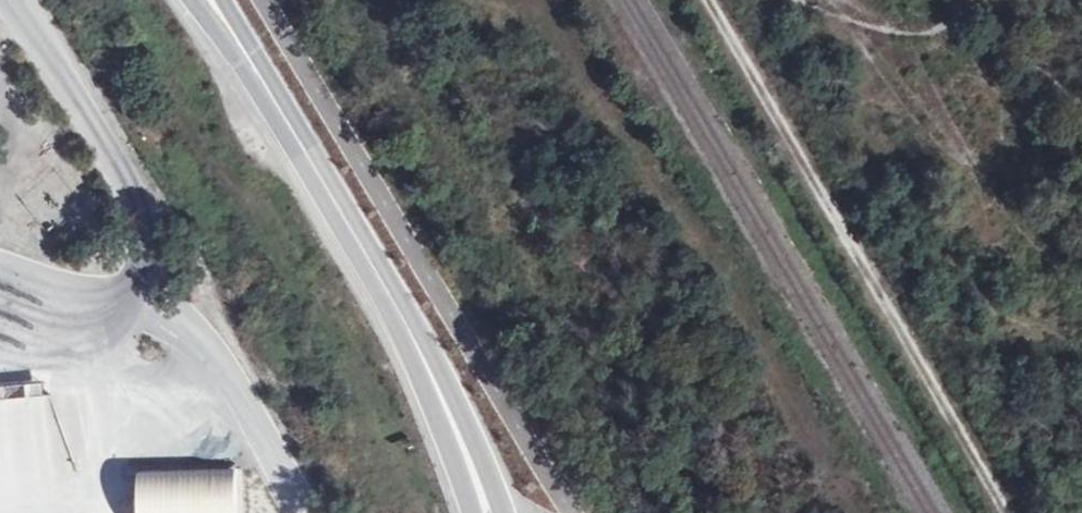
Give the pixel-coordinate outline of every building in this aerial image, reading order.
[(140,463),(139,512),(236,512),(237,464),(140,463)]
